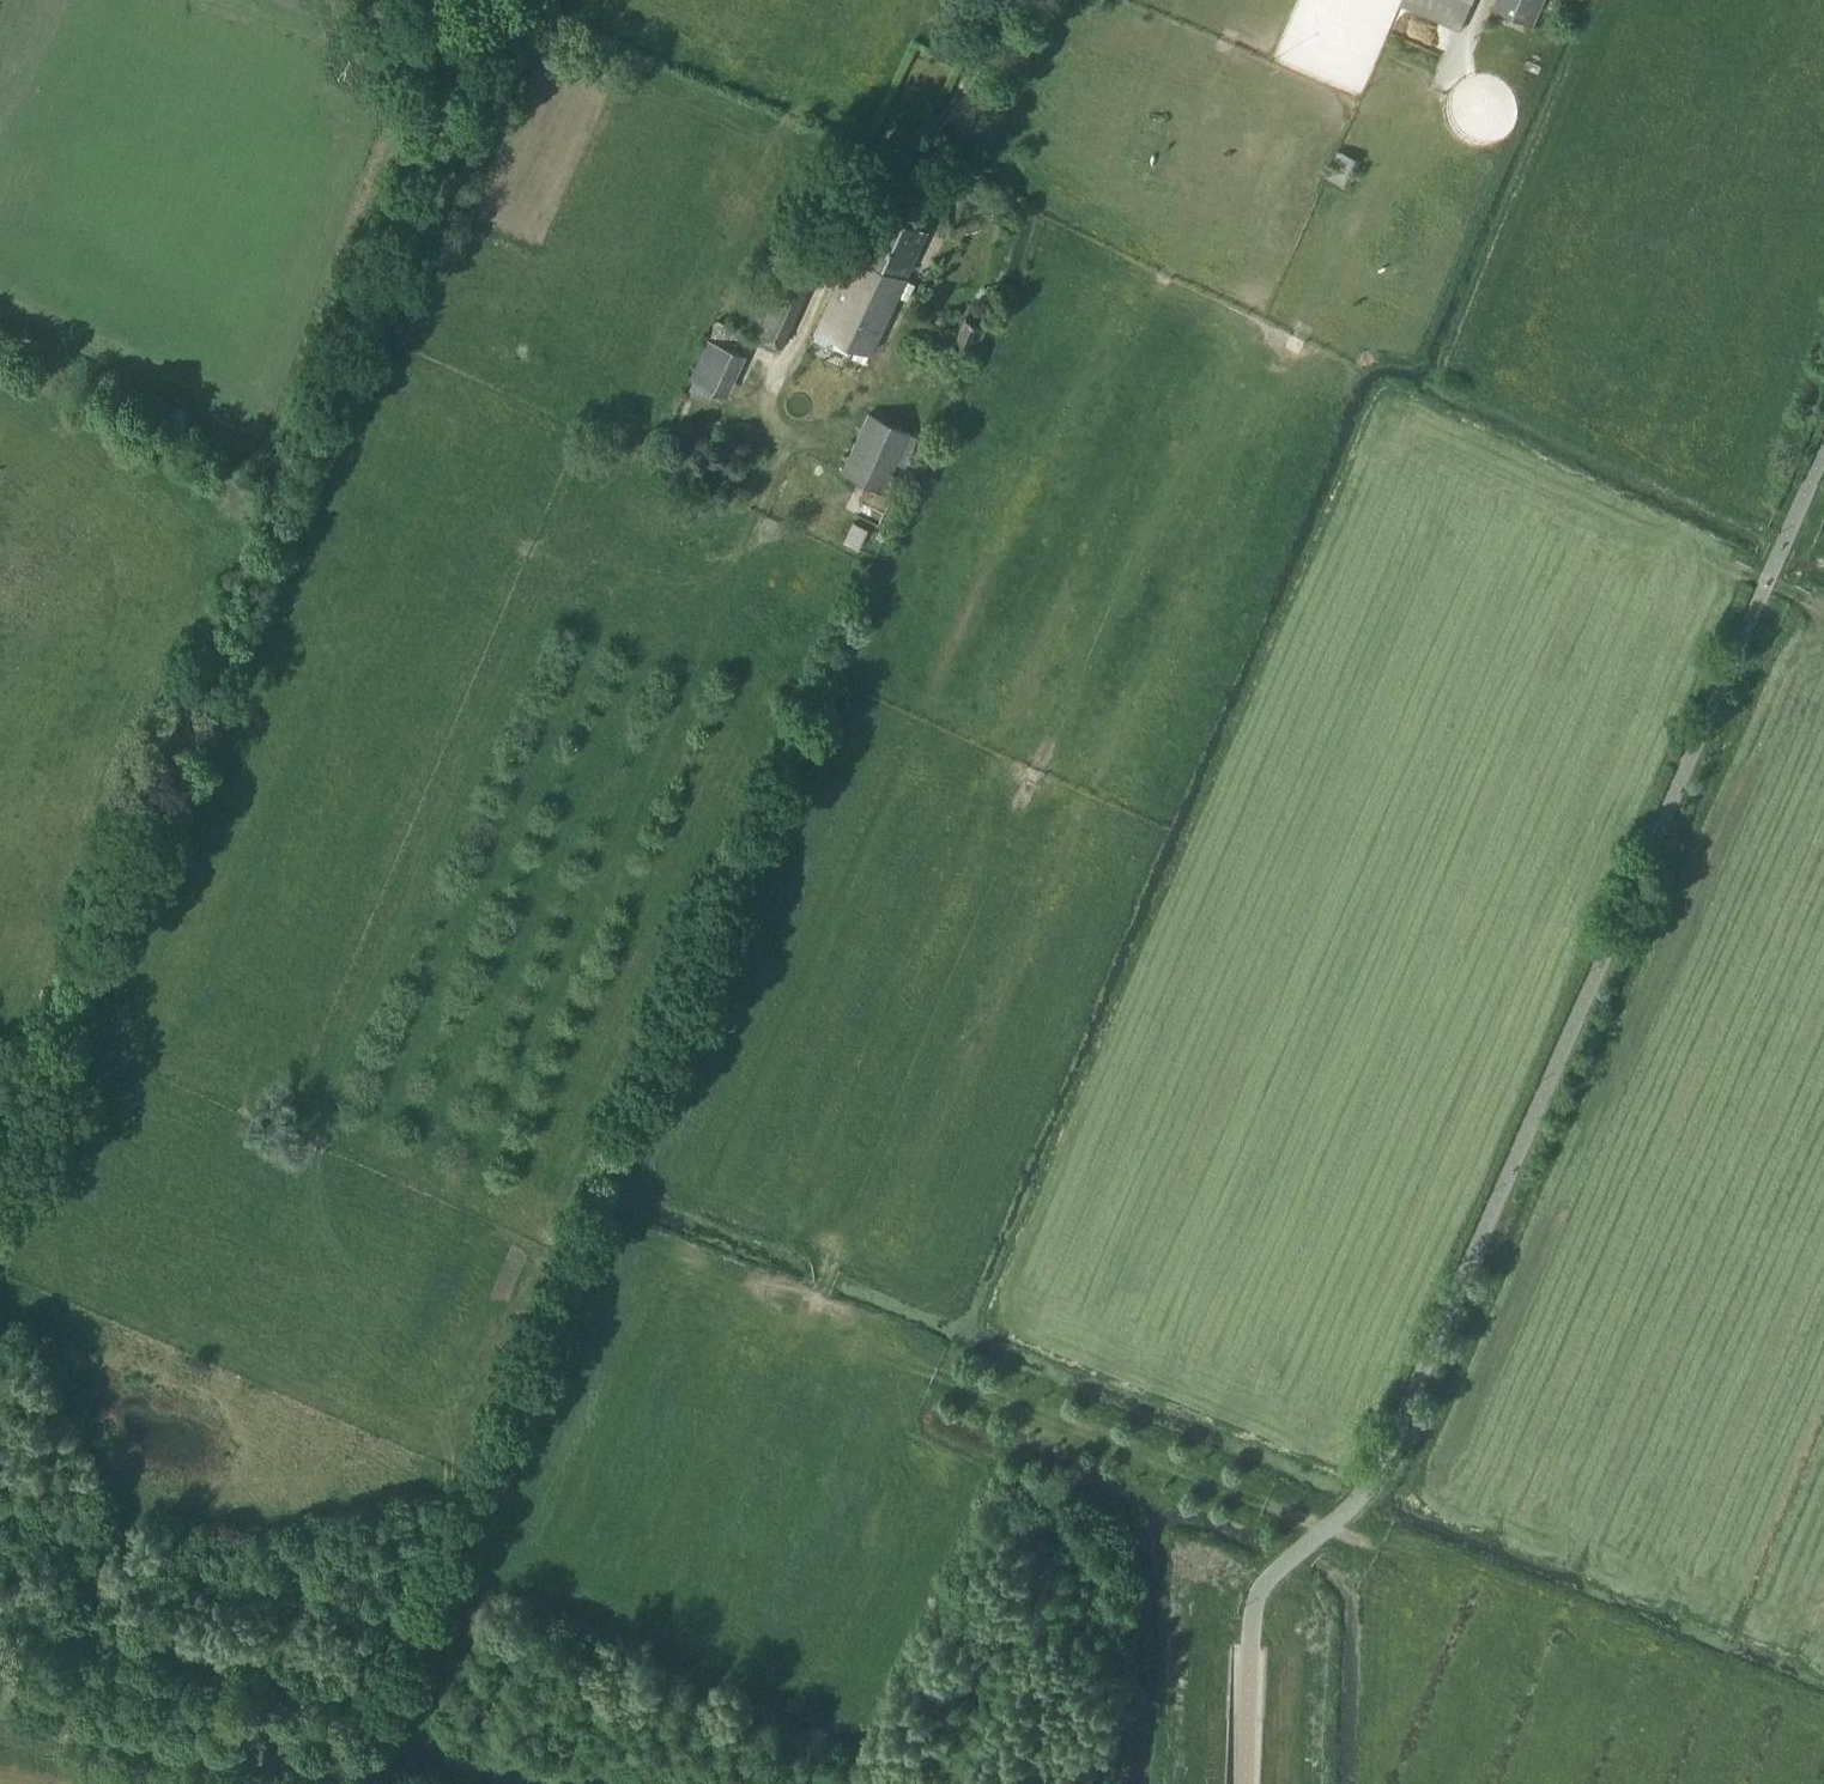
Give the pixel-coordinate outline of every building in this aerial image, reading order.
[(1400,5),(1461,31),(1474,0),(1403,0),(1400,5)] [(1493,10),(1534,28),(1546,0),(1497,0),(1493,10)] [(1337,153),(1336,156),(1326,179),(1349,189),(1361,163),(1337,153)] [(928,231),(874,206),(816,328),(870,353),(928,231)] [(783,347),(807,293),(771,277),(747,331),(783,347)] [(742,330),(717,318),(689,377),(727,395),(746,355),(733,349),(742,330)] [(969,347),(976,326),(961,321),(954,342),(969,347)] [(909,433),(868,413),(840,472),(882,492),(909,433)] [(856,550),(866,529),(852,523),(843,544),(856,550)]
